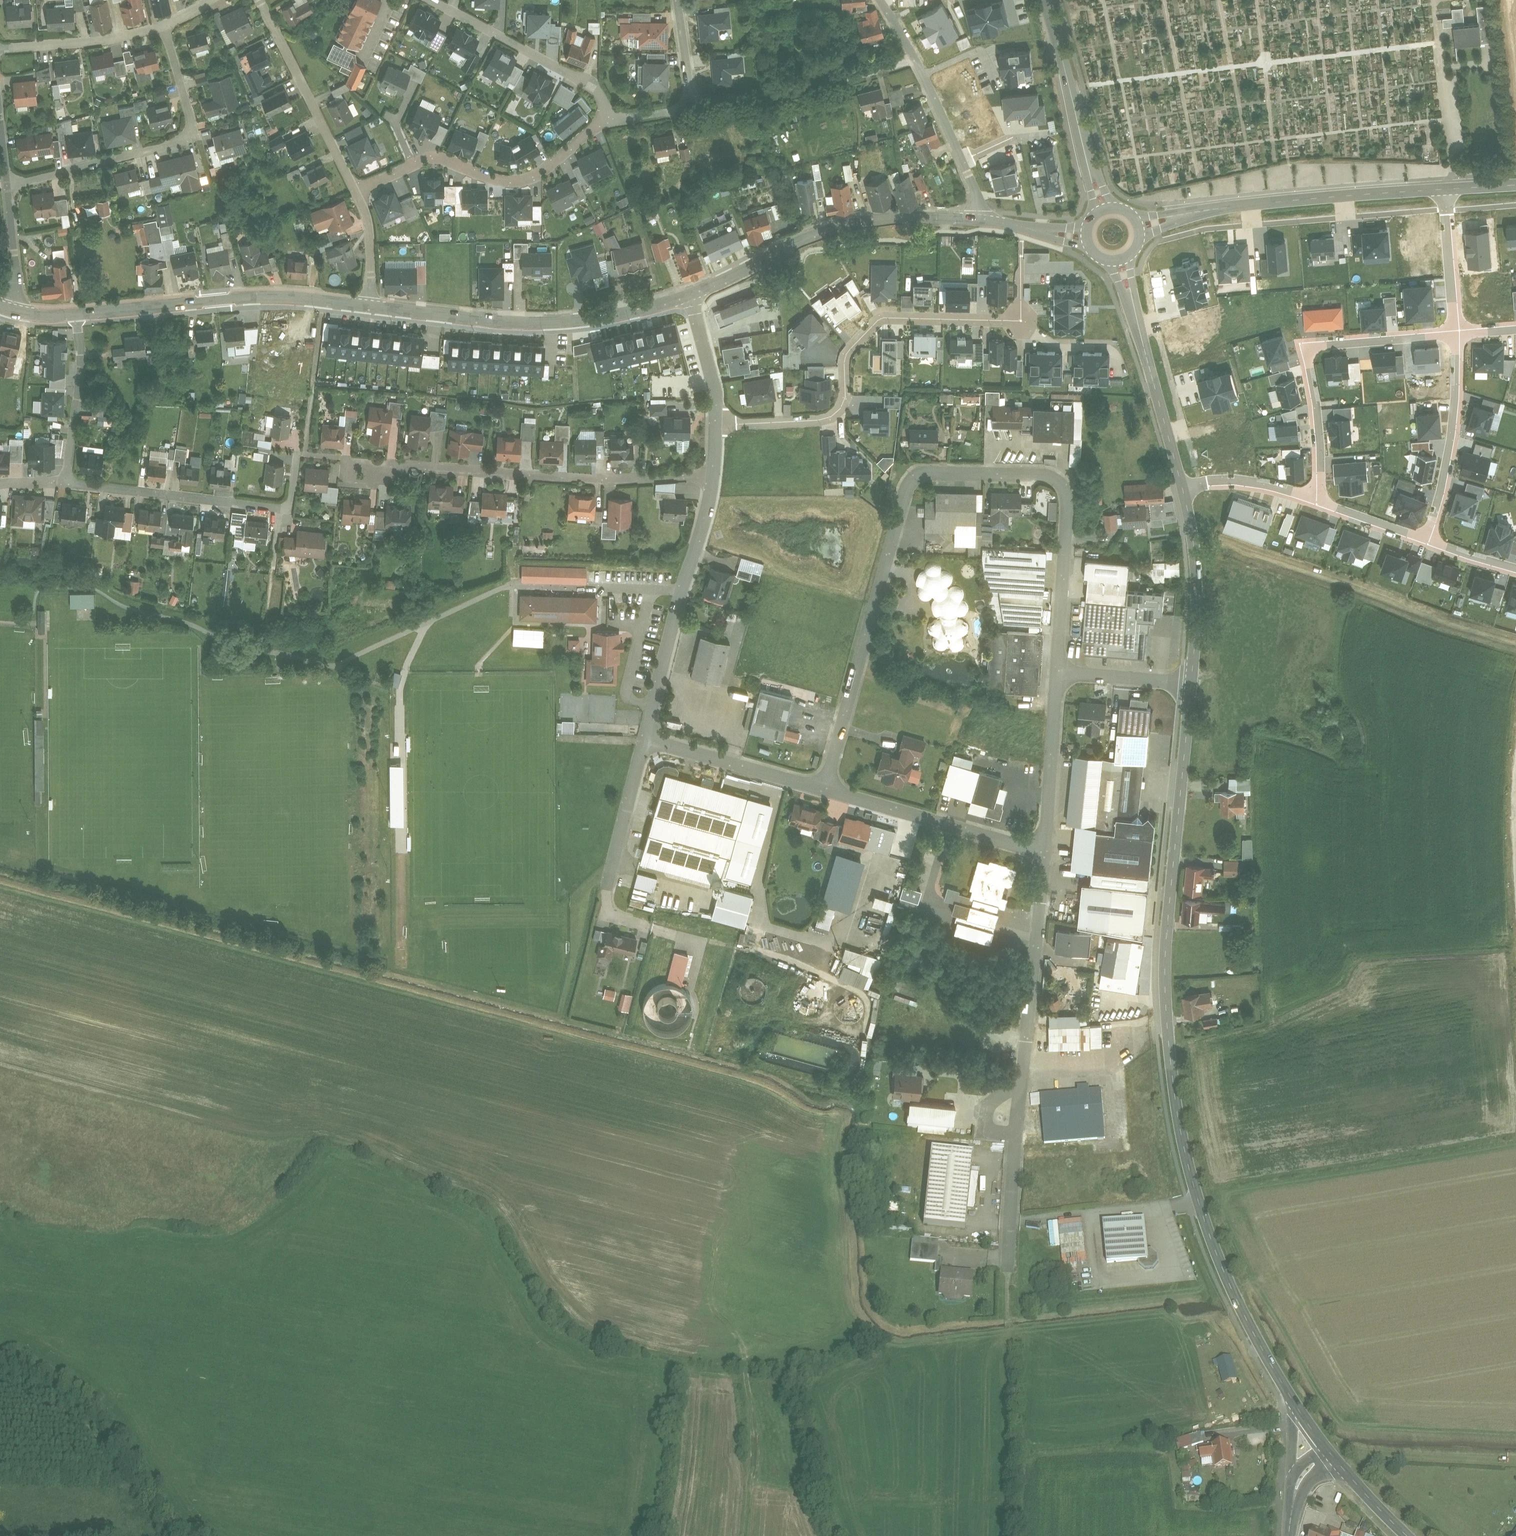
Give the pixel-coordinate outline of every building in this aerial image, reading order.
[(73,12),(84,11),(82,6),(81,0),(73,0),(73,6),(73,12)] [(99,2),(99,0),(88,0),(89,4),(82,6),(84,11),(90,10),(95,29),(112,25),(107,0),(99,2)] [(140,0),(124,0),(125,4),(119,6),(124,24),(145,19),(140,0)] [(155,17),(168,14),(165,0),(151,0),(155,17)] [(280,10),(289,26),(314,13),(307,0),(294,0),(295,2),(280,10)] [(351,6),(349,5),(346,11),(348,12),(347,15),(345,14),(342,20),(345,21),(344,23),(341,22),(339,27),(341,28),(340,31),(338,29),(335,35),(338,36),(337,38),(345,42),(349,44),(358,48),(360,46),(361,47),(364,42),(362,41),(363,39),(365,39),(368,34),(365,33),(366,31),(369,32),(371,26),(369,25),(370,22),(372,23),(375,17),(373,16),(380,0),(354,0),(351,6)] [(474,7),(498,8),(498,0),(474,0),(474,7)] [(861,0),(839,0),(840,10),(848,10),(848,5),(861,4),(861,0)] [(7,28),(32,25),(30,4),(29,4),(15,5),(5,6),(7,28)] [(958,35),(942,4),(920,15),(926,27),(923,29),(931,43),(933,42),(935,46),(958,35)] [(1004,4),(969,12),(974,35),(984,33),(985,39),(1000,35),(999,30),(1009,27),(1004,4)] [(47,30),(74,28),(73,12),(73,6),(46,8),(47,30)] [(254,32),(242,6),(220,16),(232,42),(254,32)] [(1477,7),(1478,25),(1480,45),(1493,43),(1490,6),(1477,7)] [(713,13),(697,14),(700,42),(719,40),(718,29),(729,28),(727,11),(726,11),(725,7),(713,8),(713,13)] [(880,36),(873,8),(862,11),(864,20),(854,22),(860,41),(867,39),(880,36)] [(1454,27),(1465,26),(1463,8),(1452,9),(1453,19),(1444,19),(1444,28),(1454,27)] [(440,21),(419,9),(407,29),(428,41),(429,41),(435,30),(440,21)] [(225,45),(232,42),(220,16),(218,12),(212,15),(225,45)] [(523,12),(522,24),(526,24),(525,36),(546,36),(548,37),(548,23),(549,15),(534,14),(534,12),(523,12)] [(633,22),(651,22),(651,12),(633,12),(633,22)] [(668,49),(667,22),(651,22),(633,22),(631,22),(631,23),(629,23),(629,17),(618,17),(618,24),(620,24),(620,38),(639,38),(639,49),(668,49)] [(600,33),(601,22),(589,22),(589,29),(593,29),(593,33),(600,33)] [(554,24),(548,23),(548,37),(546,36),(545,44),(560,45),(560,26),(554,26),(554,24)] [(1465,26),(1454,27),(1456,47),(1480,45),(1478,25),(1465,26)] [(570,27),(567,38),(574,40),(577,29),(570,27)] [(479,40),(456,28),(447,45),(470,57),(479,40)] [(446,36),(435,30),(429,41),(428,41),(425,46),(437,52),(446,36)] [(205,31),(187,36),(192,53),(210,48),(205,31)] [(961,48),(972,44),(968,34),(957,39),(961,48)] [(595,38),(586,35),(582,47),(573,44),(567,60),(585,66),(595,38)] [(219,36),(213,38),(217,46),(222,43),(219,36)] [(869,45),(867,39),(860,41),(856,42),(858,49),(869,45)] [(355,54),(346,50),(349,44),(345,42),(342,48),(333,44),(326,58),(341,65),(339,71),(349,75),(345,83),(355,88),(364,66),(356,62),(355,54)] [(272,64),(264,45),(246,52),(248,57),(242,59),(247,71),(253,69),(254,71),(257,70),(272,64)] [(516,59),(495,48),(479,78),(492,85),(494,81),(502,85),(502,84),(513,65),(516,59)] [(155,49),(134,54),(135,62),(138,73),(159,68),(155,49)] [(124,60),(125,64),(135,62),(134,54),(130,55),(129,50),(122,51),(124,60)] [(111,51),(90,56),(94,77),(114,72),(116,72),(113,62),(111,51)] [(742,57),(740,57),(740,52),(727,53),(727,58),(710,59),(713,88),(732,87),(731,74),(743,73),(742,57)] [(1031,53),(1001,55),(1003,80),(1006,80),(1007,87),(1021,86),(1020,79),(1033,77),(1031,53)] [(647,54),(647,62),(665,62),(664,54),(647,54)] [(79,57),(55,60),(58,83),(70,81),(71,92),(83,91),(79,57)] [(124,60),(113,62),(116,72),(114,72),(115,77),(127,74),(125,64),(124,60)] [(669,88),(669,62),(665,62),(647,62),(643,62),(643,65),(637,65),(637,84),(643,84),(643,88),(647,88),(647,92),(667,91),(667,88),(669,88)] [(388,64),(379,83),(400,94),(409,75),(388,64)] [(522,71),(513,65),(502,84),(506,87),(509,82),(514,85),(520,74),(522,71)] [(38,79),(51,78),(51,67),(37,68),(38,79)] [(253,69),(247,71),(249,76),(245,78),(252,94),(267,87),(265,84),(272,81),(269,76),(263,79),(261,74),(259,75),(257,70),(254,71),(253,69)] [(555,83),(532,71),(528,79),(522,91),(544,103),(555,83)] [(522,91),(528,79),(520,74),(514,85),(512,90),(520,95),(522,91)] [(208,83),(206,76),(195,80),(197,86),(208,83)] [(238,106),(229,77),(208,83),(213,100),(203,103),(207,116),(238,106)] [(37,105),(35,79),(12,81),(15,107),(37,105)] [(965,115),(975,110),(960,79),(941,88),(950,107),(959,103),(965,115)] [(60,97),(58,84),(51,85),(53,98),(60,97)] [(331,91),(334,98),(341,95),(351,90),(344,85),(331,91)] [(560,85),(552,101),(566,109),(569,112),(576,107),(573,103),(570,101),(574,93),(560,85)] [(881,103),(877,87),(855,93),(859,109),(868,107),(871,117),(884,114),(881,103)] [(887,101),(888,106),(901,103),(897,88),(884,91),(887,101)] [(268,117),(292,105),(284,89),(264,98),(260,100),(261,102),(268,117)] [(260,100),(264,98),(262,94),(250,99),(253,106),(261,102),(260,100)] [(328,101),(330,105),(344,99),(341,95),(334,98),(328,101)] [(1007,120),(1026,118),(1027,126),(1047,124),(1046,107),(1041,108),(1040,96),(1005,100),(1007,120)] [(591,110),(581,97),(573,103),(576,107),(569,112),(552,126),(561,138),(587,118),(584,115),(591,110)] [(330,105),(326,107),(336,127),(354,118),(345,98),(344,99),(330,105)] [(135,112),(148,109),(147,107),(149,107),(148,104),(147,105),(145,100),(133,103),(133,107),(135,112)] [(887,101),(881,103),(884,114),(884,116),(890,114),(888,106),(887,101)] [(176,129),(169,102),(149,107),(147,107),(148,109),(153,130),(163,127),(165,132),(176,129)] [(419,103),(409,125),(432,135),(438,122),(442,114),(419,103)] [(940,144),(930,122),(927,123),(919,103),(899,111),(913,144),(911,145),(918,162),(930,157),(927,149),(940,144)] [(132,115),(134,125),(137,125),(135,112),(133,107),(119,110),(121,117),(132,115)] [(121,117),(102,121),(108,146),(137,140),(134,125),(132,115),(121,117)] [(65,135),(72,134),(70,120),(57,124),(58,140),(65,139),(65,135)] [(448,127),(438,122),(432,135),(431,138),(441,143),(448,127)] [(349,142),(366,134),(362,125),(345,133),(349,142)] [(240,127),(213,135),(215,144),(219,159),(232,155),(246,151),(240,127)] [(477,137),(455,127),(446,148),(468,157),(473,148),(477,137)] [(295,159),(315,150),(305,130),(285,139),(295,159)] [(52,141),(51,132),(15,137),(18,158),(21,161),(28,160),(31,156),(52,153),(54,153),(52,141)] [(72,134),(65,135),(65,139),(67,157),(93,154),(91,132),(72,134)] [(348,151),(356,168),(384,154),(379,142),(375,144),(369,132),(366,134),(349,142),(348,142),(352,149),(348,151)] [(479,132),(477,137),(473,148),(481,151),(488,136),(479,132)] [(875,138),(873,133),(865,136),(866,141),(875,138)] [(677,153),(674,134),(654,137),(657,156),(677,153)] [(272,150),(284,144),(280,135),(268,141),(272,150)] [(539,151),(528,136),(515,146),(501,143),(497,164),(515,167),(539,151)] [(219,159),(215,144),(208,146),(216,175),(223,173),(221,165),(219,159)] [(615,169),(603,146),(579,158),(582,163),(590,179),(591,181),(615,169)] [(690,148),(679,149),(681,160),(691,158),(690,148)] [(1054,151),(1038,155),(1047,197),(1063,193),(1054,151)] [(201,186),(192,152),(156,162),(159,175),(149,178),(149,179),(153,193),(170,188),(170,186),(179,184),(182,192),(201,186)] [(232,155),(219,159),(221,165),(234,161),(232,155)] [(1014,161),(991,167),(998,195),(1021,189),(1014,161)] [(854,178),(852,162),(843,163),(846,180),(854,178)] [(330,180),(322,163),(306,171),(314,187),(330,180)] [(590,179),(582,163),(575,167),(583,182),(590,179)] [(119,194),(140,188),(138,181),(134,167),(114,173),(119,194)] [(287,182),(301,176),(298,168),(284,174),(287,182)] [(899,170),(889,172),(900,210),(919,205),(911,174),(901,177),(899,170)] [(920,173),(914,175),(919,189),(927,185),(924,178),(922,178),(920,173)] [(424,175),(424,195),(446,195),(446,185),(446,175),(424,175)] [(796,181),(802,211),(814,208),(812,199),(827,196),(823,176),(796,181)] [(887,176),(866,183),(873,208),(894,202),(887,176)] [(572,178),(548,189),(558,209),(574,202),(572,198),(580,194),(572,178)] [(153,193),(149,179),(138,181),(140,188),(142,196),(153,193)] [(856,208),(851,181),(832,184),(835,201),(825,202),(827,212),(856,208)] [(456,184),(446,185),(446,195),(447,201),(457,201),(456,184)] [(464,184),(456,184),(457,201),(465,201),(464,187),(464,184)] [(489,186),(464,187),(465,201),(465,206),(469,206),(470,208),(483,207),(483,205),(490,205),(489,186)] [(53,189),(31,192),(35,218),(56,215),(54,200),(53,189)] [(397,190),(377,199),(379,203),(375,205),(382,223),(405,213),(407,212),(401,200),(397,190)] [(534,192),(506,193),(507,223),(520,222),(520,217),(533,216),(535,216),(535,204),(534,192)] [(413,195),(401,200),(407,212),(405,213),(406,217),(420,211),(413,195)] [(626,196),(617,200),(621,206),(629,201),(626,196)] [(65,199),(54,200),(56,215),(67,214),(65,199)] [(353,224),(344,200),(310,212),(316,231),(328,227),(329,232),(344,227),(353,224)] [(767,210),(771,220),(788,214),(783,200),(764,206),(765,210),(767,210)] [(109,214),(107,201),(96,203),(98,216),(109,214)] [(543,204),(535,204),(535,216),(533,216),(533,221),(543,221),(543,204)] [(765,210),(743,218),(751,242),(764,238),(762,230),(773,227),(771,220),(767,210),(765,210)] [(810,223),(820,219),(817,213),(808,217),(810,223)] [(744,243),(732,217),(701,231),(713,257),(744,243)] [(305,232),(301,219),(291,223),(295,235),(305,232)] [(603,220),(594,223),(597,233),(606,230),(603,220)] [(165,260),(157,227),(156,227),(154,221),(143,224),(143,226),(147,244),(149,244),(151,254),(150,254),(151,261),(158,260),(158,261),(165,260)] [(157,227),(165,260),(171,258),(170,255),(173,254),(171,247),(176,246),(171,224),(157,227)] [(141,245),(147,244),(143,226),(137,228),(141,245)] [(55,229),(57,237),(67,234),(66,227),(55,229)] [(346,235),(344,227),(329,232),(325,234),(328,242),(346,235)] [(1505,229),(1507,247),(1515,246),(1515,229),(1505,229)] [(1489,231),(1466,232),(1469,266),(1492,264),(1489,231)] [(220,234),(223,249),(226,249),(227,252),(233,251),(229,232),(220,234)] [(1388,234),(1362,235),(1362,236),(1353,237),(1354,255),(1363,254),(1363,260),(1389,258),(1388,234)] [(666,238),(652,242),(657,259),(670,255),(666,238)] [(643,239),(614,247),(620,269),(649,261),(643,239)] [(1333,239),(1310,241),(1311,259),(1334,257),(1333,239)] [(270,269),(272,269),(269,259),(266,250),(260,252),(257,240),(241,245),(244,257),(241,258),(247,276),(270,269)] [(358,266),(350,242),(323,250),(327,262),(336,259),(340,272),(358,266)] [(523,251),(529,251),(529,242),(516,242),(516,256),(523,256),(523,251)] [(572,256),(567,257),(571,274),(577,272),(580,278),(602,273),(594,243),(571,250),(572,256)] [(1285,243),(1268,244),(1270,272),(1287,271),(1285,243)] [(176,246),(171,247),(173,254),(184,252),(183,244),(176,246)] [(1248,245),(1217,247),(1220,284),(1251,281),(1248,245)] [(44,282),(45,294),(74,291),(71,271),(68,272),(65,248),(53,249),(55,262),(46,263),(47,273),(57,272),(58,281),(44,282)] [(227,252),(226,249),(223,249),(206,253),(212,279),(224,277),(224,274),(231,272),(227,252)] [(173,254),(170,255),(171,258),(174,273),(183,271),(185,279),(199,276),(193,250),(184,252),(173,254)] [(1025,259),(1050,260),(1050,250),(1025,250),(1025,259)] [(523,256),(523,271),(553,270),(553,251),(529,251),(523,251),(523,256)] [(686,251),(675,255),(685,282),(706,274),(699,257),(690,260),(686,251)] [(973,265),(973,254),(963,254),(963,265),(973,265)] [(287,257),(285,276),(305,277),(306,265),(306,258),(304,258),(287,257)] [(274,258),(269,259),(272,269),(270,269),(271,272),(278,270),(274,258)] [(607,258),(600,260),(603,272),(610,270),(607,258)] [(157,271),(156,266),(158,265),(158,261),(158,260),(151,261),(142,262),(142,267),(144,266),(145,272),(142,272),(143,294),(162,292),(161,271),(157,271)] [(1208,297),(1198,260),(1178,265),(1181,273),(1175,275),(1182,299),(1187,297),(1189,302),(1208,297)] [(505,265),(505,280),(515,279),(515,262),(503,262),(503,265),(505,265)] [(417,266),(418,281),(426,281),(425,264),(417,264),(417,266)] [(503,265),(481,266),(482,297),(506,296),(505,280),(505,265),(503,265)] [(871,291),(871,300),(873,300),(887,300),(887,297),(896,297),(896,265),(871,265),(871,291)] [(417,266),(401,267),(403,291),(418,291),(418,281),(417,266)] [(401,267),(386,267),(387,292),(403,291),(401,267)] [(989,277),(989,298),(1009,298),(1009,276),(989,277)] [(967,283),(967,290),(967,301),(977,301),(977,283),(967,283)] [(1432,283),(1405,286),(1408,317),(1434,315),(1432,283)] [(1085,284),(1056,285),(1057,331),(1086,331),(1085,284)] [(754,286),(719,300),(723,310),(727,320),(733,317),(762,305),(754,286)] [(931,304),(931,286),(912,286),(912,295),(912,304),(931,304)] [(849,315),(861,306),(847,287),(835,295),(847,312),(849,315)] [(967,290),(945,290),(945,309),(967,309),(967,301),(967,290)] [(871,300),(871,291),(861,295),(869,311),(876,307),(873,300),(871,300)] [(836,321),(847,312),(835,295),(833,293),(822,301),(836,321)] [(912,304),(912,295),(901,296),(902,307),(912,307),(912,304)] [(1384,299),(1385,309),(1385,316),(1396,314),(1395,298),(1384,299)] [(1342,309),(1302,311),(1304,331),(1343,329),(1342,309)] [(1385,309),(1360,311),(1362,333),(1386,331),(1385,316),(1385,309)] [(727,320),(723,310),(715,314),(720,326),(734,320),(733,317),(727,320)] [(827,331),(811,311),(790,328),(804,346),(806,347),(827,331)] [(341,323),(330,322),(327,350),(338,351),(341,323)] [(351,324),(341,323),(338,351),(348,352),(351,324)] [(361,326),(351,324),(348,352),(358,354),(361,326)] [(246,326),(246,325),(227,326),(228,343),(237,342),(248,341),(246,326)] [(259,325),(246,326),(248,341),(237,342),(237,351),(252,350),(252,341),(259,340),(259,325)] [(682,352),(675,325),(665,327),(672,354),(682,352)] [(372,327),(361,326),(358,354),(368,355),(372,327)] [(382,328),(372,327),(368,355),(379,356),(382,328)] [(672,354),(665,327),(655,330),(663,357),(672,354)] [(214,328),(196,329),(197,345),(215,344),(214,328)] [(393,329),(382,328),(379,356),(390,357),(393,329)] [(804,346),(790,328),(788,330),(788,354),(782,354),(782,368),(798,368),(798,354),(804,346)] [(404,330),(393,329),(390,357),(401,358),(404,330)] [(3,330),(2,333),(0,333),(0,350),(1,350),(0,354),(0,370),(12,373),(21,335),(3,330)] [(415,331),(404,330),(401,358),(412,359),(415,331)] [(663,357),(655,330),(645,332),(653,360),(663,357)] [(425,332),(415,331),(412,359),(422,360),(425,332)] [(653,360),(645,332),(636,335),(643,362),(653,360)] [(934,334),(913,335),(913,338),(908,338),(908,357),(920,357),(920,354),(934,354),(933,336),(934,334)] [(127,359),(127,356),(146,355),(145,350),(145,335),(125,337),(126,347),(112,348),(113,360),(127,359)] [(643,362),(636,335),(626,338),(633,365),(643,362)] [(462,337),(450,336),(449,365),(461,366),(462,337)] [(942,336),(933,336),(934,354),(934,361),(943,361),(942,336)] [(473,337),(462,337),(461,366),(472,366),(473,337)] [(485,338),(473,337),(472,366),(483,367),(485,338)] [(971,337),(949,337),(949,358),(972,357),(971,343),(971,337)] [(496,338),(485,338),(483,367),(494,368),(496,338)] [(506,339),(496,338),(494,368),(505,368),(506,339)] [(633,365),(626,338),(616,340),(623,368),(633,365)] [(1002,338),(990,338),(990,353),(990,362),(1002,362),(1002,345),(1002,338)] [(1282,338),(1261,345),(1269,366),(1271,366),(1287,360),(1290,359),(1282,338)] [(517,339),(506,339),(505,368),(515,369),(517,339)] [(527,340),(517,339),(515,369),(526,369),(527,340)] [(902,339),(880,339),(880,354),(872,354),(872,371),(881,371),(881,373),(896,373),(896,358),(902,358),(902,339)] [(66,340),(44,340),(43,371),(66,371),(66,340)] [(538,340),(527,340),(526,369),(536,370),(538,340)] [(548,341),(538,340),(536,370),(546,371),(548,341)] [(623,368),(616,340),(606,343),(613,370),(623,368)] [(744,342),(723,345),(725,359),(729,358),(731,370),(751,366),(749,353),(746,354),(744,342)] [(983,342),(971,343),(972,357),(972,361),(983,361),(983,353),(983,342)] [(613,370),(606,343),(596,345),(603,373),(613,370)] [(198,357),(197,345),(187,346),(188,358),(198,357)] [(1015,345),(1002,345),(1002,362),(1002,369),(1015,369),(1015,359),(1015,345)] [(1438,348),(1415,349),(1417,371),(1440,369),(1438,348)] [(1505,349),(1474,349),(1474,372),(1502,372),(1505,372),(1505,360),(1505,349)] [(1063,352),(1028,352),(1028,383),(1063,383),(1063,352)] [(1395,352),(1372,354),(1374,373),(1396,371),(1395,357),(1395,352)] [(1110,353),(1075,353),(1075,384),(1109,384),(1110,353)] [(1405,373),(1403,356),(1395,357),(1396,371),(1397,373),(1405,373)] [(1349,357),(1325,358),(1326,380),(1333,379),(1333,381),(1341,380),(1341,379),(1350,379),(1349,364),(1349,357)] [(1287,360),(1271,366),(1272,372),(1280,371),(1280,372),(1286,371),(1290,370),(1287,360)] [(1515,360),(1505,360),(1505,372),(1502,372),(1503,375),(1511,376),(1515,360)] [(1360,363),(1349,364),(1350,379),(1349,383),(1355,383),(1355,380),(1361,380),(1360,363)] [(808,379),(823,379),(823,366),(807,366),(808,379)] [(770,377),(773,391),(782,389),(781,371),(770,373),(770,377)] [(1276,385),(1289,382),(1286,371),(1280,372),(1269,376),(1271,386),(1276,385)] [(1231,408),(1229,401),(1237,399),(1230,375),(1196,385),(1203,408),(1212,406),(1214,414),(1231,408)] [(770,377),(742,382),(746,404),(774,399),(773,391),(770,377)] [(808,379),(804,379),(804,389),(799,389),(799,403),(805,403),(805,409),(829,408),(829,397),(830,397),(830,379),(823,379),(808,379)] [(1289,382),(1276,385),(1283,408),(1301,403),(1294,380),(1289,382)] [(990,405),(995,405),(995,390),(982,390),(982,403),(990,403),(990,405)] [(42,391),(42,412),(65,413),(65,392),(42,391)] [(240,391),(239,399),(251,401),(252,393),(240,391)] [(1049,392),(1049,406),(1072,407),(1072,417),(1082,417),(1081,392),(1049,392)] [(939,394),(939,402),(951,402),(951,394),(939,394)] [(960,395),(960,403),(978,403),(978,395),(960,395)] [(884,397),(884,409),(887,409),(900,409),(900,397),(884,397)] [(651,400),(651,414),(665,414),(665,400),(651,400)] [(388,401),(385,408),(393,409),(391,417),(401,419),(403,403),(396,402),(388,401)] [(101,404),(91,404),(91,416),(101,417),(101,404)] [(990,405),(990,428),(1018,428),(1018,421),(1018,405),(995,405),(990,405)] [(1029,405),(1018,405),(1018,421),(1029,421),(1029,406),(1029,405)] [(385,408),(369,406),(367,427),(372,427),(370,442),(388,444),(391,417),(393,409),(385,408)] [(1049,406),(1029,406),(1029,421),(1029,437),(1072,437),(1072,417),(1072,407),(1049,406)] [(498,407),(493,412),(497,418),(503,413),(498,407)] [(1334,410),(1335,421),(1349,420),(1352,419),(1351,408),(1334,410)] [(1494,414),(1474,408),(1468,431),(1488,436),(1494,414)] [(862,409),(862,430),(868,430),(868,435),(888,434),(887,409),(884,409),(862,409)] [(345,426),(344,430),(356,431),(357,410),(345,410),(345,426)] [(429,416),(431,416),(429,432),(444,430),(446,412),(444,412),(435,411),(430,410),(429,416)] [(1283,414),(1285,425),(1297,424),(1296,410),(1283,414)] [(429,416),(411,414),(407,445),(427,447),(429,432),(431,416),(429,416)] [(289,437),(290,417),(265,415),(264,426),(271,426),(270,436),(289,437)] [(1439,415),(1416,417),(1418,440),(1441,438),(1439,415)] [(689,416),(665,416),(664,439),(676,439),(689,439),(689,416)] [(521,438),(521,439),(533,440),(535,418),(524,417),(524,423),(521,422),(519,438),(521,438)] [(1081,466),(1082,417),(1072,417),(1072,437),(1072,466),(1081,466)] [(1335,421),(1330,421),(1332,446),(1351,445),(1349,420),(1335,421)] [(454,429),(449,428),(446,452),(468,455),(469,449),(481,450),(483,433),(466,431),(467,423),(455,422),(454,429)] [(1285,425),(1277,426),(1278,441),(1298,439),(1297,424),(1285,425)] [(320,447),(343,448),(344,430),(345,426),(321,425),(320,447)] [(554,425),(554,441),(564,441),(563,444),(569,444),(569,425),(554,425)] [(905,447),(934,447),(934,427),(906,427),(905,447)] [(575,457),(575,461),(596,461),(596,445),(602,445),(602,436),(602,431),(580,431),(575,439),(575,443),(571,443),(571,457),(575,457)] [(829,450),(835,450),(834,433),(821,434),(822,454),(829,453),(829,450)] [(610,436),(610,455),(610,466),(633,466),(633,444),(632,444),(632,441),(628,441),(628,438),(625,439),(625,434),(610,434),(610,436)] [(497,436),(495,459),(519,461),(521,439),(521,438),(519,438),(497,436)] [(689,439),(676,439),(676,450),(689,450),(689,439)] [(11,449),(10,460),(23,460),(25,441),(11,440),(11,449)] [(257,448),(270,449),(271,442),(262,440),(258,440),(257,448)] [(539,440),(538,463),(563,464),(563,444),(564,441),(554,441),(539,440)] [(30,441),(30,464),(54,465),(55,441),(30,441)] [(1418,455),(1432,458),(1434,450),(1430,449),(1429,442),(1412,443),(1412,451),(1419,451),(1418,455)] [(1473,454),(1491,459),(1493,449),(1476,444),(1473,454)] [(0,448),(0,470),(10,471),(10,460),(11,449),(0,448)] [(79,472),(100,475),(103,451),(82,449),(79,472)] [(175,451),(168,450),(167,459),(174,460),(175,451)] [(835,450),(829,450),(829,453),(829,479),(844,478),(844,473),(853,473),(853,479),(868,478),(873,475),(873,465),(868,461),(862,462),(862,457),(856,457),(856,455),(845,455),(845,450),(835,450)] [(175,451),(174,460),(182,461),(181,465),(184,465),(186,452),(175,451)] [(885,451),(877,461),(885,468),(893,459),(885,451)] [(1473,454),(1466,452),(1461,473),(1485,481),(1492,459),(1491,459),(1473,454)] [(252,460),(268,463),(269,455),(253,453),(252,460)] [(212,459),(211,466),(227,468),(227,469),(237,470),(239,455),(232,455),(229,460),(221,459),(221,460),(212,459)] [(1431,482),(1435,458),(1432,458),(1418,455),(1414,479),(1431,482)] [(192,464),(192,466),(198,467),(200,457),(191,456),(190,464),(192,464)] [(1304,478),(1303,457),(1286,458),(1287,479),(1304,478)] [(146,480),(163,482),(166,462),(149,460),(146,480)] [(1364,493),(1363,482),(1368,482),(1366,462),(1333,465),(1334,484),(1339,484),(1340,495),(1364,493)] [(281,485),(284,466),(266,464),(263,482),(281,485)] [(184,465),(181,465),(178,483),(197,486),(199,467),(198,467),(192,466),(184,465)] [(211,466),(209,487),(228,489),(231,471),(227,471),(227,469),(227,468),(211,466)] [(328,468),(305,467),(304,491),(322,492),(327,492),(327,486),(328,468)] [(418,479),(411,478),(410,491),(417,491),(418,479)] [(1162,480),(1123,483),(1125,504),(1144,503),(1147,502),(1164,501),(1163,500),(1162,480)] [(1396,488),(1400,491),(1400,488),(1414,492),(1416,485),(1399,480),(1396,488)] [(453,485),(429,483),(427,507),(450,509),(449,512),(462,513),(463,496),(452,495),(453,485)] [(664,500),(664,497),(674,498),(675,485),(656,483),(654,499),(664,500)] [(1479,498),(1479,500),(1481,501),(1484,489),(1468,484),(1465,494),(1479,498)] [(327,492),(322,492),(322,501),(337,502),(338,487),(327,486),(327,492)] [(1414,492),(1400,488),(1400,491),(1394,508),(1398,509),(1396,517),(1418,525),(1421,517),(1423,518),(1430,499),(1414,492)] [(987,527),(1005,527),(1005,514),(1017,515),(1017,513),(1017,501),(1018,491),(988,490),(987,527)] [(507,493),(482,491),(481,500),(480,512),(480,515),(504,517),(507,493)] [(925,531),(954,531),(954,547),(975,547),(976,535),(976,494),(976,492),(935,491),(935,499),(925,499),(925,531)] [(1465,494),(1456,492),(1449,514),(1472,521),(1479,500),(1479,498),(1465,494)] [(576,518),(594,519),(595,511),(596,495),(568,493),(565,520),(576,521),(576,518)] [(44,498),(13,496),(11,521),(23,522),(23,517),(43,518),(43,514),(44,498)] [(352,498),(344,498),(342,525),(353,525),(353,521),(368,523),(369,523),(370,510),(371,497),(352,496),(352,498)] [(674,498),(664,497),(664,500),(662,519),(685,520),(686,499),(674,498)] [(1274,510),(1236,497),(1226,526),(1264,539),(1274,510)] [(55,498),(44,498),(43,514),(53,515),(54,510),(55,498)] [(1164,501),(1147,502),(1149,523),(1176,521),(1175,516),(1171,498),(1163,500),(1164,501)] [(476,512),(480,512),(481,500),(469,499),(468,514),(476,515),(476,512)] [(631,500),(608,499),(607,522),(607,525),(615,525),(630,526),(631,500)] [(1048,517),(1056,517),(1057,500),(1048,499),(1048,517)] [(386,510),(384,528),(409,530),(411,503),(386,501),(386,510)] [(1017,501),(1017,513),(1028,513),(1028,502),(1017,501)] [(60,522),(83,525),(86,505),(77,504),(77,505),(72,505),(72,504),(62,502),(61,511),(60,522)] [(1145,526),(1144,503),(1125,504),(1119,505),(1120,514),(1121,525),(1121,528),(1145,526)] [(124,506),(105,504),(104,519),(96,518),(94,533),(114,535),(114,526),(121,527),(122,527),(124,513),(124,506)] [(161,510),(139,507),(136,528),(158,531),(161,510)] [(60,522),(61,511),(54,510),(53,515),(52,522),(60,522)] [(376,510),(370,510),(369,523),(368,523),(367,530),(374,530),(376,510)] [(376,510),(374,530),(384,531),(384,528),(386,510),(376,510)] [(133,513),(124,513),(122,527),(121,527),(120,532),(131,533),(133,513)] [(193,515),(172,513),(170,531),(178,532),(178,531),(185,531),(184,543),(190,544),(193,515)] [(1120,514),(1113,514),(1112,513),(1105,513),(1106,528),(1114,528),(1114,526),(1121,525),(1120,514)] [(225,518),(205,515),(203,534),(202,535),(223,538),(224,532),(225,518)] [(1329,525),(1301,515),(1294,536),(1322,546),(1323,543),(1329,527),(1329,525)] [(234,534),(233,541),(238,542),(239,540),(243,540),(245,521),(245,520),(246,518),(236,517),(234,534)] [(245,521),(243,540),(239,540),(238,542),(237,548),(241,548),(242,548),(255,550),(256,544),(265,545),(268,524),(259,523),(259,521),(252,520),(251,522),(245,521)] [(607,522),(601,522),(601,538),(615,538),(615,525),(607,525),(607,522)] [(1372,536),(1345,526),(1338,547),(1365,557),(1370,542),(1372,536)] [(1496,531),(1490,529),(1484,550),(1490,551),(1490,553),(1500,556),(1500,554),(1509,556),(1514,536),(1508,534),(1509,529),(1497,526),(1496,531)] [(1331,545),(1336,530),(1329,527),(1323,543),(1331,545)] [(282,555),(323,558),(325,536),(318,536),(318,531),(296,529),(296,536),(284,535),(284,538),(278,537),(277,553),(283,554),(282,555)] [(202,535),(203,534),(197,533),(194,553),(200,554),(202,535)] [(163,536),(150,535),(149,547),(162,548),(163,540),(163,536)] [(174,557),(175,552),(168,551),(169,542),(169,540),(163,540),(162,548),(161,556),(174,557)] [(180,551),(181,543),(169,542),(168,551),(175,552),(180,552),(180,551)] [(1379,546),(1370,542),(1365,557),(1364,559),(1374,561),(1379,546)] [(189,552),(190,544),(184,543),(181,543),(180,551),(189,552)] [(981,558),(989,622),(1040,626),(1046,550),(982,548),(981,558)] [(1409,556),(1389,549),(1381,570),(1403,578),(1406,570),(1411,556),(1409,556)] [(364,551),(356,555),(359,562),(367,558),(364,551)] [(1409,554),(1409,556),(1411,556),(1406,570),(1417,575),(1421,563),(1423,559),(1409,554)] [(229,557),(228,567),(237,568),(239,558),(229,557)] [(762,564),(740,558),(735,577),(757,582),(762,564)] [(1462,565),(1439,558),(1436,568),(1434,575),(1456,583),(1462,565)] [(1087,559),(1086,578),(1126,581),(1126,584),(1129,584),(1130,563),(1087,559)] [(1416,580),(1431,585),(1434,575),(1436,568),(1421,563),(1417,575),(1416,580)] [(922,573),(917,573),(912,579),(913,586),(917,588),(914,593),(918,600),(926,600),(930,597),(932,599),(928,605),(929,611),(933,616),(937,616),(937,622),(928,622),(924,630),(928,637),(932,637),(929,642),(932,649),(942,650),(945,647),(948,650),(956,650),(961,643),(958,637),(965,635),(966,627),(959,621),(953,621),(953,617),(959,616),(965,609),(961,596),(958,589),(950,587),(945,591),(943,588),(948,585),(948,576),(944,572),(938,572),(938,569),(935,564),(926,564),(922,568),(922,573)] [(586,568),(522,566),(521,583),(586,584),(586,568)] [(735,574),(710,567),(701,594),(726,602),(735,574)] [(1162,568),(1141,568),(1141,576),(1163,576),(1162,568)] [(127,594),(138,595),(140,573),(129,572),(127,594)] [(1497,578),(1476,573),(1471,594),(1491,599),(1494,589),(1497,578)] [(1153,623),(1153,616),(1161,617),(1163,595),(1133,592),(1134,585),(1129,584),(1126,584),(1126,581),(1086,578),(1079,650),(1083,655),(1106,657),(1106,649),(1143,652),(1144,634),(1147,634),(1148,622),(1153,623)] [(386,580),(385,589),(395,591),(396,582),(386,580)] [(1514,586),(1507,609),(1515,611),(1515,587),(1514,586)] [(1505,591),(1494,589),(1491,599),(1490,604),(1501,608),(1505,591)] [(93,596),(76,596),(76,607),(93,606),(93,596)] [(597,597),(519,596),(518,621),(596,623),(597,597)] [(45,612),(37,612),(37,630),(37,634),(45,634),(45,612)] [(1040,635),(987,631),(987,633),(982,691),(1008,693),(1033,695),(1034,683),(1037,683),(1040,635)] [(621,633),(592,632),(591,660),(586,659),(585,685),(617,686),(617,660),(620,660),(621,652),(624,652),(624,642),(621,642),(621,633)] [(719,685),(729,644),(700,637),(690,678),(719,685)] [(579,640),(568,640),(568,651),(578,651),(579,640)] [(392,684),(399,686),(402,672),(394,670),(392,684)] [(780,741),(791,699),(760,690),(748,732),(780,741)] [(1120,706),(1117,731),(1148,734),(1151,709),(1147,709),(1148,699),(1130,697),(1129,707),(1120,706)] [(1106,702),(1079,700),(1076,725),(1086,726),(1085,733),(1100,734),(1100,727),(1104,727),(1106,702)] [(573,724),(561,724),(561,735),(574,735),(573,724)] [(1148,734),(1117,731),(1115,761),(1144,764),(1147,765),(1148,734)] [(907,767),(910,754),(918,756),(922,741),(922,740),(900,733),(899,735),(895,750),(896,750),(895,756),(887,754),(888,753),(880,750),(873,773),(879,774),(877,780),(900,786),(901,781),(904,782),(905,780),(914,783),(918,770),(907,767)] [(954,756),(952,764),(971,769),(973,761),(954,756)] [(1115,836),(1116,820),(1131,822),(1139,816),(1144,764),(1115,761),(1073,757),(1066,825),(1096,828),(1095,834),(1096,834),(1115,836)] [(390,762),(390,823),(404,822),(404,762),(390,762)] [(997,786),(1000,777),(971,769),(952,764),(948,763),(940,792),(969,800),(966,811),(999,820),(1003,808),(1001,807),(1006,788),(997,786)] [(656,796),(659,798),(666,775),(677,779),(678,774),(678,770),(670,767),(665,767),(660,769),(657,772),(654,781),(655,785),(653,791),(656,796)] [(677,779),(666,775),(659,798),(640,864),(710,885),(712,880),(723,883),(724,879),(748,799),(677,779)] [(1248,794),(1248,778),(1233,778),(1233,791),(1242,791),(1242,794),(1248,794)] [(1242,794),(1242,791),(1233,791),(1211,792),(1212,800),(1218,800),(1218,813),(1242,813),(1242,794)] [(773,807),(748,799),(724,879),(749,886),(773,807)] [(785,824),(812,832),(816,820),(818,811),(791,803),(785,824)] [(1131,822),(1116,820),(1115,836),(1096,834),(1092,873),(1150,879),(1155,827),(1148,818),(1143,823),(1139,816),(1131,822)] [(851,846),(863,850),(870,826),(842,818),(839,827),(835,842),(836,842),(851,846)] [(835,842),(839,827),(816,820),(812,832),(810,838),(830,844),(835,845),(836,842),(835,842)] [(839,883),(851,846),(836,842),(835,845),(830,844),(825,859),(830,861),(824,878),(827,879),(839,883)] [(1251,842),(1239,842),(1239,860),(1251,860),(1251,842)] [(1237,860),(1222,860),(1221,876),(1236,877),(1237,860)] [(951,903),(947,916),(961,920),(960,924),(990,933),(996,914),(994,913),(995,908),(1001,910),(1004,899),(998,898),(1002,886),(1009,888),(1015,868),(987,861),(986,864),(975,861),(966,890),(969,891),(967,897),(956,894),(957,891),(945,887),(941,900),(951,903)] [(1210,868),(1182,865),(1180,891),(1199,893),(1200,877),(1211,878),(1212,870),(1209,870),(1210,868)] [(898,902),(903,887),(906,874),(882,867),(874,895),(898,902)] [(1150,879),(1092,873),(1091,885),(1083,884),(1078,929),(1144,940),(1150,879)] [(656,880),(637,874),(633,888),(652,894),(656,880)] [(841,884),(839,883),(827,879),(812,932),(826,936),(841,884)] [(915,910),(920,892),(903,887),(898,902),(898,905),(915,910)] [(754,898),(720,891),(711,920),(745,930),(754,898)] [(1197,924),(1197,911),(1222,913),(1223,903),(1180,900),(1180,924),(1197,924)] [(863,919),(861,929),(879,932),(880,922),(863,919)] [(599,944),(603,945),(606,933),(595,930),(592,942),(599,944)] [(632,955),(636,939),(606,932),(606,933),(603,945),(599,944),(595,957),(610,961),(613,951),(632,955)] [(869,933),(866,942),(883,947),(886,938),(869,933)] [(1091,936),(1057,933),(1055,955),(1089,957),(1091,936)] [(1123,988),(1130,942),(1105,937),(1099,972),(1097,971),(1095,983),(1123,988)] [(644,956),(648,944),(641,942),(638,954),(644,956)] [(845,951),(842,961),(865,967),(867,957),(845,951)] [(681,1028),(687,1023),(690,1016),(691,1008),(690,1000),(686,994),(680,989),(688,958),(673,955),(666,985),(659,987),(652,991),(647,997),(645,1004),(644,1012),(647,1019),(651,1026),(658,1030),(666,1032),(674,1032),(681,1028)] [(764,984),(761,979),(756,976),(751,975),(746,976),(741,979),(739,984),(738,989),(739,994),(742,998),(746,1001),(751,1002),(756,1001),(761,998),(764,994),(765,988),(764,984)] [(823,994),(819,989),(814,985),(807,984),(801,986),(796,989),(792,995),(791,1001),(792,1007),(796,1012),(801,1016),(808,1017),(814,1016),(819,1012),(823,1007),(824,1000),(823,994)] [(604,989),(601,1000),(613,1003),(615,992),(604,989)] [(1197,995),(1179,998),(1183,1018),(1202,1014),(1201,1009),(1211,1007),(1208,991),(1197,993),(1197,995)] [(629,1011),(633,994),(622,992),(618,1008),(629,1011)] [(859,1006),(856,1002),(852,999),(847,998),(842,999),(838,1002),(835,1006),(834,1011),(835,1016),(838,1020),(842,1023),(847,1024),(852,1023),(856,1020),(859,1016),(860,1011),(859,1006)] [(1058,1009),(1056,1000),(1048,1002),(1050,1011),(1058,1009)] [(1056,1015),(1056,1026),(1079,1026),(1079,1015),(1056,1015)] [(1216,1017),(1201,1020),(1203,1030),(1218,1028),(1216,1017)] [(1045,1049),(1088,1049),(1088,1026),(1079,1026),(1056,1026),(1045,1026),(1045,1049)] [(896,1063),(895,1073),(913,1075),(914,1065),(896,1063)] [(889,1098),(916,1101),(919,1076),(913,1075),(895,1073),(892,1073),(889,1098)] [(1042,1108),(1045,1147),(1104,1142),(1100,1091),(1089,1092),(1089,1088),(1078,1088),(1078,1093),(1041,1096),(1042,1108)] [(1031,1109),(1042,1108),(1041,1096),(1030,1097),(1031,1109)] [(955,1110),(909,1106),(906,1132),(918,1133),(918,1136),(945,1139),(946,1135),(953,1136),(955,1110)] [(931,1156),(924,1230),(965,1235),(967,1212),(970,1171),(971,1160),(931,1156)] [(978,1172),(970,1171),(967,1212),(975,1212),(978,1172)] [(1144,1218),(1103,1223),(1108,1266),(1140,1263),(1149,1262),(1148,1253),(1144,1218)] [(1083,1219),(1049,1221),(1051,1246),(1061,1245),(1063,1264),(1087,1263),(1083,1219)] [(912,1240),(909,1263),(935,1266),(934,1275),(938,1275),(938,1271),(941,1272),(942,1261),(936,1260),(938,1242),(912,1240)] [(1151,1253),(1148,1253),(1149,1262),(1140,1263),(1140,1268),(1146,1272),(1153,1271),(1158,1264),(1157,1257),(1151,1253)] [(969,1300),(972,1274),(941,1272),(938,1271),(938,1275),(936,1297),(940,1297),(945,1303),(957,1304),(964,1300),(969,1300)] [(1229,1468),(1226,1445),(1197,1448),(1198,1461),(1210,1459),(1211,1470),(1229,1468)] [(1191,1481),(1191,1466),(1183,1467),(1183,1482),(1191,1481)] [(1309,1535),(1339,1535),(1341,1531),(1328,1526),(1326,1530),(1313,1525),(1309,1535)]
